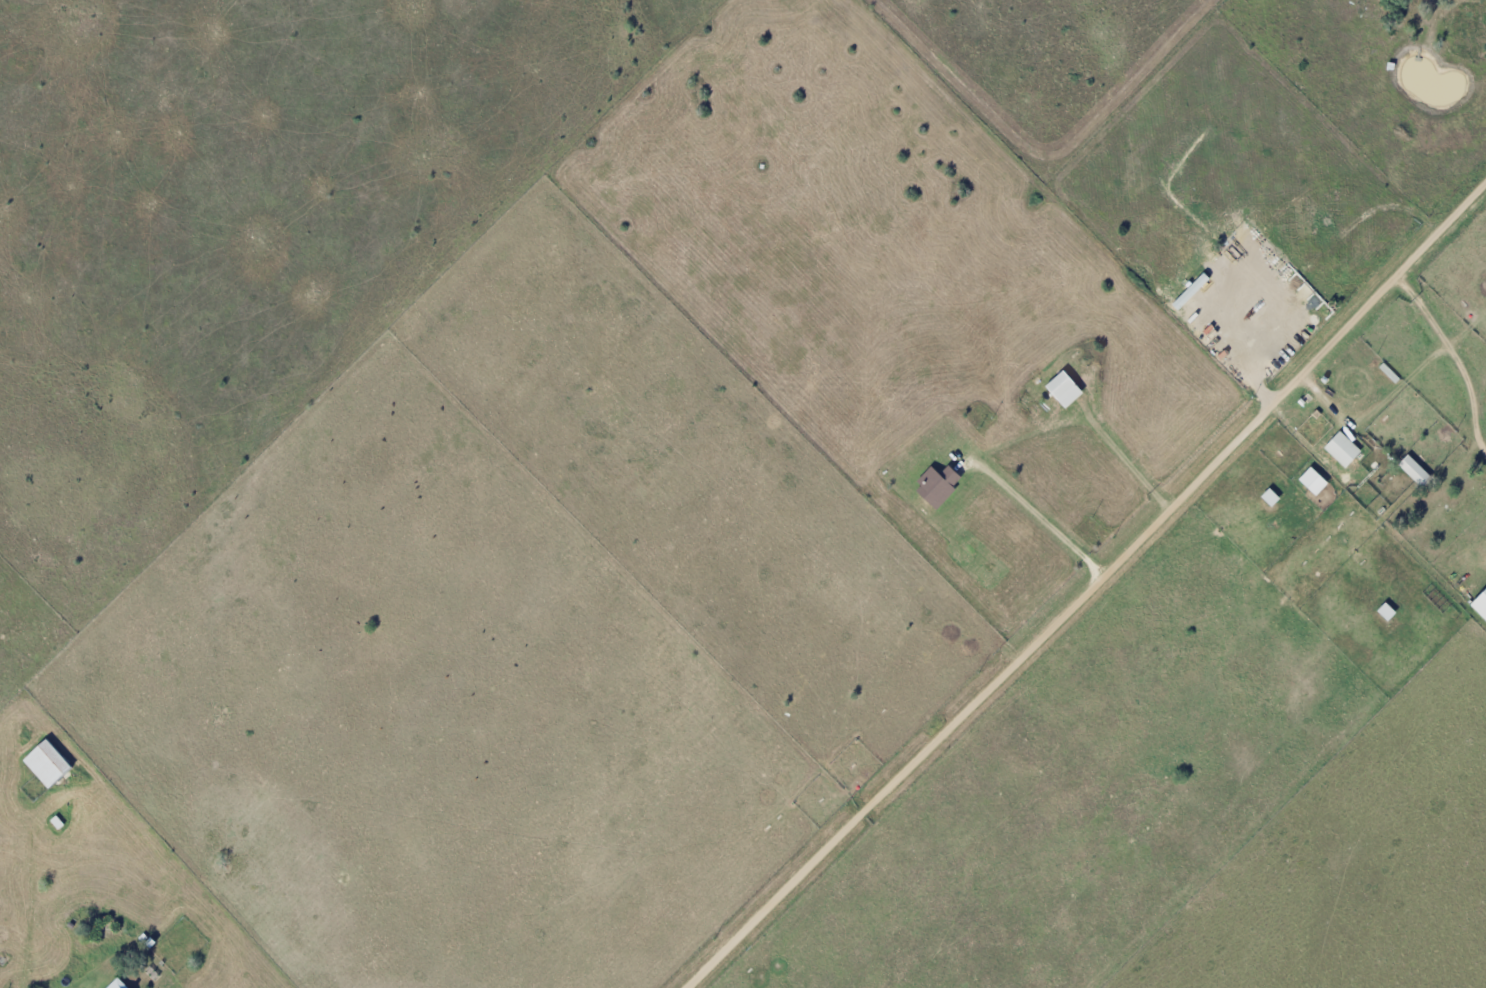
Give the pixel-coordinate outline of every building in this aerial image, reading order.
[(1081,393),(1060,370),(1042,388),(1063,410),(1081,393)] [(1360,451),(1338,431),(1322,448),(1343,469),(1360,451)] [(1420,489),(1429,479),(1405,456),(1396,465),(1420,489)] [(924,492),(918,498),(933,511),(960,480),(949,470),(941,479),(928,467),(914,484),(924,492)] [(1296,480),(1313,497),(1326,485),(1309,468),(1296,480)] [(1277,500),(1268,489),(1259,497),(1268,507),(1277,500)] [(1473,588),(1473,624),(1485,624),(1485,588),(1473,588)] [(1385,622),(1393,614),(1383,604),(1375,612),(1385,622)] [(53,790),(77,767),(51,739),(26,762),(53,790)]
